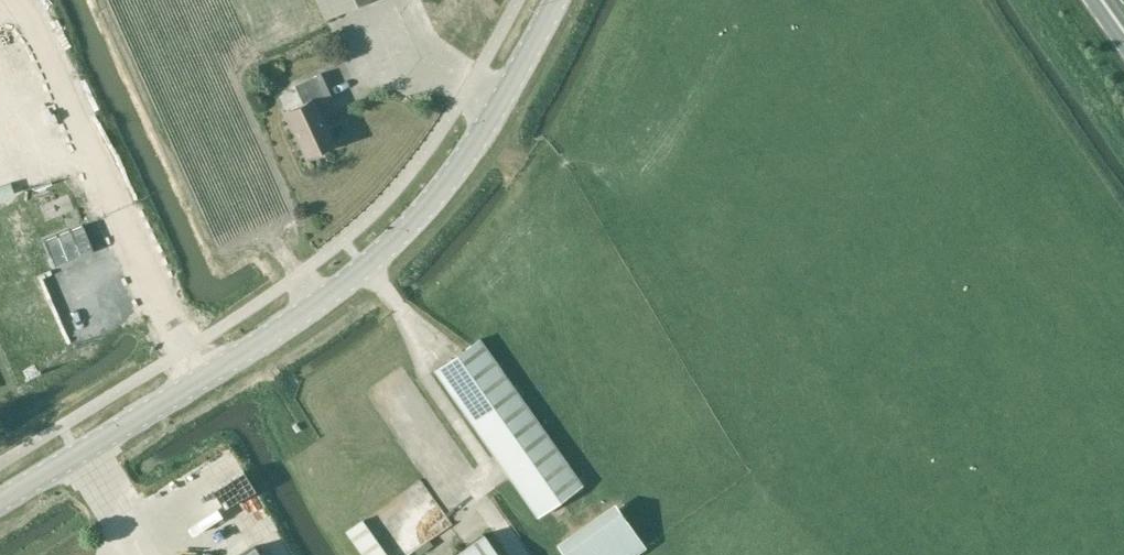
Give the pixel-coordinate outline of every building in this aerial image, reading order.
[(324,19),(366,0),(315,0),(324,19)] [(302,103),(285,110),(306,156),(307,155),(309,157),(319,153),(319,151),(334,144),(316,104),(332,97),(321,73),(294,85),(302,103)] [(83,224),(45,240),(54,266),(93,250),(83,224)] [(479,340),(435,370),(537,515),(582,486),(479,340)] [(556,545),(563,554),(635,554),(646,548),(614,503),(556,545)] [(345,534),(360,554),(385,554),(362,522),(345,534)] [(483,534),(454,554),(498,554),(483,534)]
